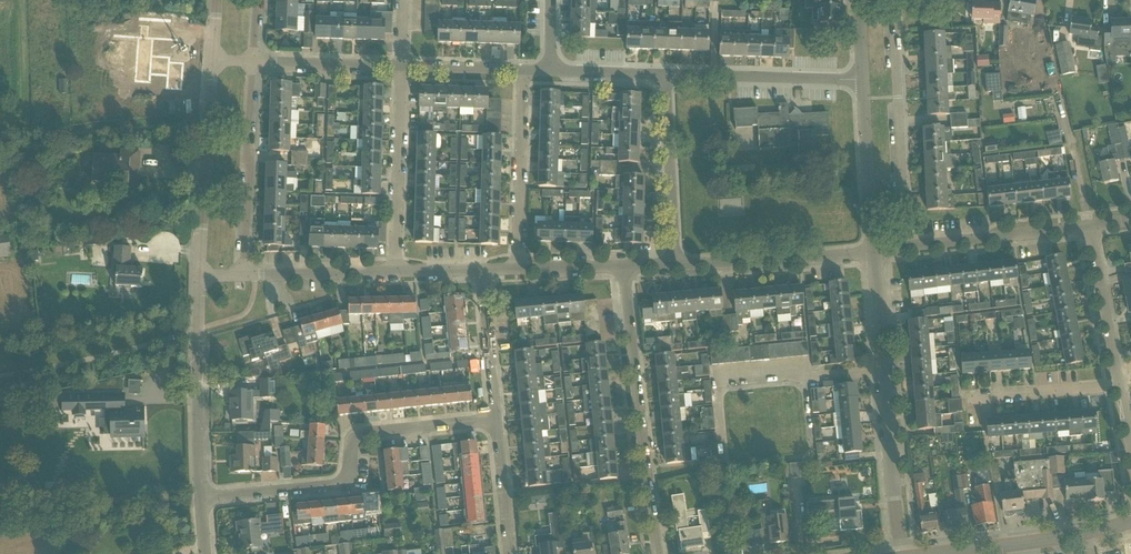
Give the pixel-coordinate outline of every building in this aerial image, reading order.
[(572,11),(589,11),(595,11),(596,0),(573,0),(572,11)] [(819,23),(839,24),(839,15),(841,16),(842,8),(839,8),(839,6),(834,6),(834,0),(805,0),(804,9),(820,10),(819,23)] [(1007,21),(1018,23),(1020,14),(1031,16),(1034,16),(1036,0),(1010,0),(1007,21)] [(696,12),(706,13),(706,8),(710,8),(710,1),(695,1),(695,4),(696,4),(697,8),(696,8),(696,12)] [(983,23),(1000,24),(1000,14),(1000,3),(993,3),(993,5),(984,5),(984,2),(972,2),(972,13),(971,20),(983,20),(983,23)] [(277,18),(298,18),(298,5),(278,4),(277,18)] [(780,10),(779,18),(789,18),(789,10),(783,10),(780,10)] [(572,24),(589,25),(595,25),(595,11),(589,11),(572,11),(572,24)] [(316,39),(329,39),(330,18),(330,14),(324,13),(324,19),(316,18),(316,39)] [(330,18),(329,39),(343,40),(344,19),(344,13),(337,13),(337,18),(330,18)] [(370,40),(383,41),(384,41),(384,22),(393,22),(393,13),(371,13),(371,16),(370,40)] [(614,20),(614,25),(617,25),(624,26),(624,15),(617,15),(617,20),(614,20)] [(357,40),(370,40),(371,16),(358,16),(358,20),(357,20),(357,40)] [(277,31),(288,31),(288,32),(290,34),(294,34),(296,32),(305,32),(305,34),(312,34),(313,19),(298,18),(277,18),(277,31)] [(465,43),(479,44),(479,19),(466,18),(466,19),(465,43)] [(479,44),(492,44),(493,18),(480,18),(480,19),(479,19),(479,44)] [(492,44),(505,45),(506,26),(506,19),(493,18),(492,44)] [(1098,29),(1090,28),(1091,21),(1071,18),(1070,34),(1077,35),(1076,46),(1090,48),(1090,51),(1100,52),(1100,49),(1101,50),(1101,38),(1097,37),(1098,29)] [(343,40),(357,40),(357,20),(344,19),(343,40)] [(452,43),(465,43),(466,19),(453,19),(453,24),(452,23),(452,43)] [(1107,62),(1115,62),(1115,51),(1115,46),(1130,46),(1130,24),(1130,21),(1111,22),(1111,26),(1103,26),(1105,52),(1107,62)] [(627,49),(641,49),(642,22),(628,22),(628,30),(627,49)] [(641,49),(654,50),(655,23),(642,22),(641,49)] [(438,43),(452,43),(452,23),(439,23),(438,23),(438,26),(438,33),(438,43)] [(654,50),(667,50),(668,31),(655,31),(655,23),(654,50)] [(667,50),(681,51),(682,25),(682,23),(668,23),(668,31),(667,50)] [(572,38),(588,38),(589,25),(572,24),(572,38)] [(113,35),(113,37),(137,39),(136,57),(135,75),(134,82),(150,83),(151,76),(167,77),(166,90),(182,91),(182,83),(183,73),(184,65),(170,64),(170,60),(170,57),(152,56),(153,40),(197,43),(197,41),(169,39),(148,38),(149,25),(142,25),(141,37),(113,35)] [(681,51),(695,51),(695,26),(682,25),(681,51)] [(505,45),(519,45),(520,26),(506,26),(505,45)] [(695,51),(708,52),(709,33),(709,26),(695,26),(695,51)] [(1000,27),(999,47),(1007,47),(1008,47),(1009,27),(1000,27)] [(774,38),(774,58),(788,58),(788,49),(794,49),(794,30),(782,30),(782,38),(775,38),(774,38)] [(761,58),(774,58),(774,38),(775,38),(775,31),(768,31),(768,38),(761,37),(761,58)] [(924,35),(925,49),(946,48),(946,47),(944,47),(944,34),(924,35)] [(720,36),(720,56),(734,57),(734,37),(720,36)] [(734,37),(734,57),(747,57),(748,37),(734,37)] [(748,37),(747,57),(761,58),(761,37),(748,37)] [(1056,46),(1062,76),(1074,73),(1068,44),(1056,46)] [(925,49),(926,62),(946,61),(946,48),(925,49)] [(988,56),(977,57),(978,65),(978,67),(989,66),(989,65),(988,56)] [(926,62),(926,75),(947,74),(954,74),(954,60),(946,61),(926,62)] [(1103,64),(1094,66),(1098,84),(1107,82),(1103,64)] [(995,69),(995,74),(985,75),(986,93),(1001,91),(999,69),(995,69)] [(1054,70),(1047,71),(1048,78),(1056,77),(1054,70)] [(926,75),(927,89),(948,88),(947,74),(926,75)] [(58,80),(59,94),(68,94),(67,80),(58,80)] [(296,98),(297,98),(300,98),(300,96),(301,85),(272,84),(271,97),(296,98)] [(318,100),(321,100),(321,98),(325,98),(325,99),(326,99),(327,99),(327,85),(325,85),(316,85),(316,96),(316,99),(318,99),(318,100)] [(976,88),(975,87),(975,86),(971,86),(972,88),(968,88),(969,101),(979,100),(979,92),(976,92),(976,88)] [(365,100),(382,101),(382,87),(366,87),(365,100)] [(1008,87),(1007,93),(1017,95),(1018,88),(1008,87)] [(420,113),(433,113),(433,88),(420,88),(419,108),(420,108),(420,113)] [(433,113),(447,114),(447,108),(447,89),(433,88),(433,113)] [(927,89),(928,102),(949,101),(956,101),(955,95),(948,96),(948,88),(927,89)] [(447,108),(460,109),(461,89),(447,89),(447,108)] [(460,115),(473,116),(474,109),(473,109),(474,90),(461,89),(460,109),(460,115)] [(487,106),(487,99),(488,90),(474,90),(473,109),(474,109),(486,110),(487,110),(487,106)] [(542,92),(542,106),(558,107),(564,107),(564,101),(559,101),(559,93),(542,92)] [(620,109),(640,109),(640,95),(607,94),(607,101),(620,102),(620,108),(620,109)] [(271,97),(271,111),(291,111),(296,112),(296,98),(271,97)] [(592,97),(592,108),(593,108),(593,109),(595,109),(596,107),(599,107),(599,108),(600,108),(602,108),(603,97),(600,97),(593,97),(592,97)] [(358,114),(381,114),(382,101),(365,100),(365,101),(359,100),(358,114)] [(928,102),(928,116),(949,115),(949,101),(928,102)] [(790,148),(791,155),(798,154),(818,153),(816,153),(815,136),(829,135),(827,113),(802,114),(796,109),(790,115),(789,115),(788,104),(779,104),(779,113),(758,115),(757,109),(733,110),(733,111),(734,111),(735,130),(736,130),(736,127),(758,126),(760,150),(790,148)] [(541,119),(558,120),(558,107),(542,106),(541,119)] [(565,107),(565,110),(567,110),(582,110),(582,118),(589,118),(589,108),(584,108),(582,107),(582,108),(567,107),(565,107)] [(616,122),(639,122),(640,109),(620,109),(620,108),(613,108),(612,115),(616,115),(616,122)] [(271,124),(291,125),(291,111),(271,111),(271,124)] [(337,113),(336,121),(346,122),(346,114),(337,113)] [(950,114),(951,121),(967,120),(967,113),(950,114)] [(358,127),(381,127),(381,114),(358,114),(358,127)] [(1013,114),(1002,116),(1004,124),(1015,123),(1013,114)] [(541,133),(558,133),(558,120),(541,119),(541,133)] [(951,128),(952,129),(967,128),(967,120),(951,121),(951,128)] [(614,135),(639,136),(639,122),(616,122),(612,122),(612,135),(614,135)] [(270,138),(290,138),(291,125),(271,124),(270,138)] [(1099,158),(1105,184),(1120,181),(1115,161),(1125,159),(1119,128),(1118,124),(1108,126),(1112,147),(1109,147),(1110,156),(1099,158)] [(327,127),(327,137),(334,137),(334,133),(340,131),(340,126),(335,126),(335,125),(331,125),(331,127),(327,127)] [(357,140),(381,141),(381,127),(358,127),(357,127),(357,140)] [(1125,159),(1130,158),(1130,154),(1125,127),(1119,128),(1125,159)] [(923,129),(924,143),(944,142),(949,142),(952,142),(952,135),(943,136),(943,128),(923,129)] [(1045,132),(1048,145),(1060,142),(1057,129),(1045,132)] [(541,133),(540,146),(557,147),(558,133),(541,133)] [(418,148),(435,149),(435,135),(419,135),(418,148)] [(614,148),(639,149),(639,136),(614,135),(614,148)] [(484,151),(500,151),(501,137),(484,137),(484,151)] [(270,151),(290,152),(290,138),(270,138),(270,151)] [(364,154),(380,154),(381,141),(357,140),(364,141),(364,154)] [(972,143),(973,154),(976,154),(976,153),(978,152),(979,153),(980,153),(979,146),(982,146),(981,140),(972,140),(972,143)] [(944,142),(924,143),(925,157),(944,156),(944,142)] [(997,142),(984,143),(985,153),(998,151),(997,142)] [(540,160),(557,160),(557,147),(540,146),(540,160)] [(418,162),(434,162),(435,149),(418,148),(418,162)] [(627,163),(638,163),(639,149),(614,148),(606,148),(606,155),(619,156),(619,163),(627,163)] [(1050,150),(1049,150),(1049,153),(1051,153),(1052,157),(1062,155),(1061,149),(1050,150)] [(127,193),(137,194),(140,152),(120,151),(120,157),(93,155),(91,181),(128,184),(127,193)] [(483,164),(500,164),(500,151),(484,151),(483,164)] [(973,154),(974,165),(981,164),(980,153),(979,153),(978,152),(976,153),(976,154),(973,154)] [(1025,160),(1026,167),(1039,165),(1038,158),(1035,158),(1034,152),(1023,153),(1023,156),(1025,156),(1025,160)] [(363,167),(380,168),(380,154),(364,154),(363,167)] [(1008,155),(996,156),(997,160),(998,159),(998,163),(1002,163),(1008,162),(1008,155)] [(950,169),(950,156),(944,156),(925,157),(925,170),(946,169),(950,169)] [(987,158),(987,164),(998,163),(998,159),(997,160),(996,156),(987,158)] [(539,173),(562,174),(562,160),(557,161),(557,160),(540,160),(539,173)] [(600,169),(616,169),(617,162),(600,161),(600,162),(591,161),(591,168),(600,168),(600,169)] [(417,175),(434,176),(434,162),(418,162),(417,175)] [(483,177),(499,178),(500,164),(483,164),(483,177)] [(294,179),(297,179),(297,173),(288,173),(288,166),(281,165),(267,165),(266,178),(294,179)] [(363,181),(379,181),(380,168),(363,167),(358,167),(363,168),(363,181)] [(925,170),(927,197),(952,196),(952,190),(947,190),(946,169),(925,170)] [(974,170),(976,181),(983,180),(982,169),(974,170)] [(1053,173),(1057,199),(1070,197),(1068,181),(1067,172),(1053,173)] [(539,173),(539,187),(556,187),(564,188),(564,174),(562,174),(539,173)] [(1041,184),(1043,200),(1057,199),(1053,173),(1048,174),(1049,184),(1041,184)] [(573,188),(587,189),(587,175),(581,174),(580,183),(574,183),(573,188)] [(417,189),(433,189),(434,176),(417,175),(417,189)] [(616,189),(617,189),(644,190),(644,177),(616,176),(616,189)] [(483,191),(499,191),(499,178),(483,177),(483,191)] [(266,192),(287,193),(287,192),(294,193),(294,179),(266,178),(266,192)] [(976,181),(977,192),(984,191),(983,180),(976,181)] [(363,181),(354,181),(354,187),(361,187),(360,194),(379,195),(379,181),(363,181)] [(1028,186),(1030,202),(1043,200),(1041,184),(1028,186)] [(1014,188),(1016,204),(1030,202),(1028,186),(1014,188)] [(1001,189),(1003,205),(1016,204),(1014,188),(1001,189)] [(417,202),(433,202),(433,189),(417,189),(417,202)] [(623,203),(643,204),(644,190),(617,189),(617,196),(623,196),(623,203)] [(987,191),(989,207),(1003,205),(1001,189),(987,191)] [(482,204),(499,204),(499,191),(483,191),(482,204)] [(577,204),(580,204),(580,198),(579,198),(579,192),(569,191),(569,198),(577,198),(577,204)] [(265,206),(286,206),(287,193),(266,192),(265,206)] [(978,194),(979,205),(986,204),(984,193),(978,194)] [(927,197),(927,210),(955,209),(954,196),(952,196),(927,197)] [(325,197),(311,197),(311,205),(325,205),(325,204),(325,197)] [(433,216),(433,202),(417,202),(416,215),(433,216)] [(623,216),(643,217),(643,204),(623,203),(623,209),(618,208),(618,216),(623,217),(623,216)] [(482,217),(498,218),(499,204),(482,204),(482,217)] [(265,206),(265,232),(286,233),(286,206),(265,206)] [(416,229),(432,229),(433,216),(416,215),(416,229)] [(622,230),(642,230),(643,217),(623,216),(623,217),(622,230)] [(481,231),(498,231),(498,218),(482,217),(481,231)] [(537,241),(551,241),(552,225),(552,217),(546,217),(546,225),(538,225),(537,241)] [(565,242),(578,242),(579,219),(579,218),(565,218),(565,225),(565,242)] [(578,242),(592,243),(592,220),(579,219),(578,242)] [(364,249),(364,229),(365,222),(351,222),(351,229),(350,232),(350,249),(364,249)] [(364,230),(364,249),(377,250),(377,246),(378,243),(385,243),(386,223),(378,223),(378,224),(377,230),(364,230)] [(551,241),(565,242),(565,225),(552,225),(551,241)] [(310,247),(323,248),(324,228),(310,228),(310,247)] [(323,248),(337,248),(337,228),(324,228),(323,248)] [(337,248),(350,249),(350,232),(351,229),(337,228),(337,248)] [(415,242),(432,243),(439,243),(439,230),(432,230),(432,229),(416,229),(415,242)] [(622,230),(615,230),(615,243),(642,244),(642,230),(622,230)] [(481,244),(498,245),(498,231),(481,231),(481,244)] [(267,246),(267,252),(278,252),(279,246),(292,247),(292,240),(285,239),(286,233),(265,232),(264,246),(267,246)] [(0,237),(0,258),(11,256),(8,237),(8,236),(0,237)] [(101,238),(83,241),(84,247),(102,244),(101,238)] [(115,286),(142,288),(143,270),(129,269),(131,247),(115,246),(113,269),(116,269),(115,286)] [(31,251),(31,262),(39,261),(38,251),(31,251)] [(1046,259),(1049,273),(1065,270),(1063,256),(1046,259)] [(1001,264),(1003,280),(1004,285),(1009,285),(1009,280),(1017,279),(1015,262),(1001,264)] [(988,265),(990,282),(1003,280),(1001,264),(988,265)] [(974,267),(976,283),(990,282),(988,265),(974,267)] [(1019,267),(1020,278),(1027,277),(1026,266),(1019,267)] [(974,267),(961,268),(963,285),(964,294),(977,293),(976,283),(974,267)] [(947,270),(949,286),(963,285),(961,268),(947,270)] [(934,271),(936,288),(949,286),(947,270),(934,271)] [(1051,286),(1068,283),(1065,270),(1049,273),(1051,286)] [(934,271),(921,273),(923,289),(924,297),(937,295),(936,288),(934,271)] [(921,273),(908,275),(910,291),(911,299),(924,297),(923,289),(921,273)] [(1020,278),(1022,288),(1029,287),(1027,277),(1020,278)] [(830,284),(831,297),(848,296),(846,282),(830,284)] [(1044,287),(1047,300),(1054,299),(1070,296),(1068,283),(1051,286),(1044,287)] [(788,288),(791,317),(797,317),(796,307),(803,306),(801,286),(788,288)] [(791,315),(791,317),(788,288),(774,289),(777,309),(777,316),(791,315)] [(761,290),(763,310),(777,309),(774,289),(761,290)] [(805,289),(807,300),(814,299),(812,289),(805,289)] [(710,318),(722,317),(723,317),(723,316),(721,301),(720,290),(706,291),(708,312),(709,312),(710,318)] [(747,292),(751,319),(764,318),(763,310),(761,290),(747,292)] [(693,293),(696,321),(697,321),(696,313),(708,312),(706,291),(693,293)] [(751,319),(747,292),(734,293),(736,313),(736,315),(730,316),(732,332),(732,334),(733,334),(733,332),(738,332),(738,327),(743,326),(742,320),(751,319)] [(682,315),(683,322),(696,321),(693,293),(679,294),(682,315)] [(1022,294),(1024,305),(1031,303),(1029,293),(1022,294)] [(651,319),(652,324),(669,322),(666,295),(665,295),(665,294),(659,295),(659,296),(653,297),(653,301),(642,302),(644,320),(651,319)] [(666,295),(669,322),(676,321),(675,315),(682,315),(679,294),(666,295)] [(572,323),(584,322),(583,315),(585,315),(584,308),(583,301),(583,296),(569,298),(571,323),(572,323)] [(831,297),(833,311),(849,309),(848,296),(831,297)] [(1054,299),(1056,312),(1073,309),(1070,296),(1054,299)] [(447,299),(448,313),(463,311),(462,297),(447,299)] [(555,299),(558,325),(559,325),(559,324),(571,323),(569,298),(555,299)] [(383,321),(383,323),(389,323),(389,315),(389,299),(375,300),(376,315),(383,315),(383,321)] [(389,299),(389,315),(389,323),(389,325),(403,325),(403,314),(402,314),(402,299),(389,299)] [(402,299),(402,314),(416,314),(416,310),(416,299),(402,299)] [(544,317),(545,326),(558,325),(555,299),(542,300),(543,317),(544,317)] [(807,300),(808,311),(815,310),(814,302),(821,301),(820,299),(814,300),(814,299),(807,300)] [(348,311),(339,312),(343,325),(349,325),(348,316),(362,315),(362,300),(348,300),(348,311)] [(362,315),(362,321),(363,321),(363,315),(376,315),(375,300),(362,300),(362,315)] [(420,301),(422,311),(430,311),(429,300),(420,301)] [(528,301),(530,318),(543,317),(542,300),(528,301)] [(515,303),(517,319),(530,318),(528,301),(515,303)] [(995,302),(996,309),(1007,307),(1007,304),(1005,305),(1005,301),(1006,301),(995,302)] [(979,304),(978,304),(979,308),(980,307),(981,311),(990,310),(990,303),(979,304)] [(1024,305),(1026,315),(1033,314),(1031,303),(1024,305)] [(952,307),(952,311),(954,310),(954,314),(964,313),(963,306),(963,305),(953,307),(952,307)] [(584,308),(585,315),(598,314),(598,306),(584,308)] [(952,307),(939,309),(940,315),(940,316),(943,315),(954,314),(954,310),(952,311),(952,307)] [(833,311),(834,324),(850,322),(849,309),(833,311)] [(1056,312),(1059,325),(1075,322),(1073,309),(1056,312)] [(338,311),(325,314),(330,329),(342,326),(338,311)] [(448,313),(449,326),(464,324),(463,311),(448,313)] [(986,314),(986,320),(997,319),(996,312),(986,314)] [(312,318),(316,333),(330,330),(325,314),(312,318)] [(584,322),(585,322),(599,320),(598,314),(585,315),(583,315),(584,322)] [(970,316),(972,332),(977,332),(976,322),(986,320),(986,314),(974,315),(970,316)] [(808,316),(809,326),(816,326),(815,315),(808,316)] [(723,317),(722,317),(724,333),(732,332),(730,316),(723,316),(723,317)] [(956,317),(957,324),(968,323),(967,316),(956,317)] [(422,318),(423,328),(432,328),(431,317),(422,318)] [(294,328),(300,349),(307,347),(307,345),(319,341),(316,333),(312,318),(299,322),(300,326),(294,328)] [(947,333),(951,333),(951,332),(954,331),(953,318),(944,319),(945,333),(947,333)] [(1023,318),(1012,319),(1013,323),(1014,329),(1024,328),(1023,318)] [(1027,320),(1029,331),(1035,330),(1034,319),(1027,320)] [(585,322),(586,329),(600,328),(599,320),(585,322)] [(909,322),(910,335),(928,334),(928,329),(933,329),(933,320),(909,322)] [(834,324),(835,337),(852,336),(850,322),(834,324)] [(1075,322),(1059,325),(1059,326),(1054,327),(1055,332),(1060,331),(1061,338),(1078,335),(1075,322)] [(449,326),(450,339),(466,338),(464,324),(449,326)] [(809,326),(810,337),(817,337),(816,326),(809,326)] [(292,327),(281,330),(286,345),(296,342),(292,327)] [(36,328),(27,333),(28,333),(30,337),(32,336),(38,333),(36,328)] [(423,328),(424,340),(433,339),(432,328),(423,328)] [(1029,331),(1031,341),(1037,340),(1035,330),(1029,331)] [(259,371),(261,377),(283,377),(279,362),(290,359),(286,345),(278,348),(277,345),(274,334),(251,341),(249,340),(248,337),(239,340),(244,357),(250,355),(252,361),(264,357),(264,355),(272,352),(275,366),(268,368),(268,367),(266,368),(266,369),(259,371)] [(586,335),(587,342),(601,341),(600,334),(586,335)] [(910,335),(912,349),(929,348),(929,335),(928,334),(910,335)] [(755,336),(756,343),(767,342),(768,342),(767,339),(766,339),(765,336),(766,335),(755,336)] [(1078,335),(1061,338),(1061,339),(1064,352),(1080,349),(1078,335)] [(835,337),(837,351),(853,349),(852,336),(835,337)] [(655,346),(656,353),(673,351),(673,348),(671,348),(670,345),(672,345),(671,337),(668,337),(657,338),(658,346),(655,346)] [(673,348),(673,351),(683,350),(682,344),(675,344),(674,337),(671,337),(672,345),(670,345),(671,348),(673,348)] [(450,339),(452,353),(467,351),(466,338),(450,339)] [(782,344),(784,358),(790,358),(789,343),(782,344)] [(433,344),(424,345),(425,356),(434,355),(433,344)] [(587,346),(588,359),(604,357),(603,344),(587,346)] [(750,347),(751,361),(771,359),(769,345),(750,347)] [(1033,357),(1040,356),(1038,346),(1032,347),(1033,357)] [(743,348),(745,362),(751,361),(750,347),(743,348)] [(1015,347),(1001,348),(1002,353),(1003,371),(1017,370),(1015,352),(1015,347)] [(912,349),(913,363),(930,361),(929,348),(912,349)] [(725,364),(732,363),(731,349),(724,350),(725,364)] [(731,349),(732,363),(739,363),(737,349),(731,349)] [(830,357),(831,365),(838,364),(854,363),(853,349),(837,351),(837,356),(830,357)] [(1064,352),(1067,365),(1083,362),(1080,349),(1064,352)] [(724,350),(717,351),(719,365),(725,364),(724,350)] [(516,353),(517,367),(533,365),(532,351),(516,353)] [(558,351),(551,352),(552,363),(556,363),(556,361),(559,361),(558,351)] [(710,351),(712,365),(719,365),(717,351),(710,351)] [(1015,352),(1017,370),(1030,369),(1029,351),(1015,352)] [(420,352),(409,353),(410,362),(411,362),(421,361),(420,353),(420,352)] [(811,353),(813,367),(820,366),(818,352),(811,353)] [(989,354),(990,372),(1003,371),(1002,353),(989,354)] [(404,354),(393,355),(393,360),(394,364),(405,363),(404,354)] [(975,355),(976,373),(990,372),(989,354),(988,354),(975,355)] [(393,355),(382,356),(383,365),(394,364),(393,360),(393,355)] [(656,356),(658,370),(674,368),(673,355),(656,356)] [(961,357),(963,374),(976,373),(975,355),(961,357)] [(1033,357),(1035,368),(1042,367),(1040,356),(1033,357)] [(376,357),(365,358),(365,360),(366,363),(366,367),(377,366),(376,358),(376,357)] [(583,373),(606,371),(604,357),(588,359),(582,360),(583,373)] [(365,358),(354,359),(355,368),(366,367),(366,363),(365,360),(365,358)] [(339,361),(340,370),(350,369),(349,360),(339,361)] [(457,361),(457,369),(457,370),(458,370),(469,369),(468,360),(457,361)] [(556,363),(552,363),(553,374),(554,374),(556,373),(560,373),(560,371),(559,361),(556,361),(556,363)] [(913,363),(914,376),(932,375),(930,361),(913,363)] [(321,363),(322,372),(334,371),(333,362),(321,363)] [(451,362),(440,363),(441,371),(452,370),(452,369),(451,362)] [(430,364),(430,371),(431,373),(441,371),(440,363),(430,364)] [(425,364),(414,366),(414,374),(426,373),(425,372),(425,364)] [(517,367),(519,380),(543,377),(541,364),(533,365),(517,367)] [(695,366),(696,377),(710,376),(709,365),(705,366),(705,364),(702,365),(702,366),(699,366),(695,366)] [(414,366),(401,367),(402,375),(404,375),(414,374),(414,366)] [(387,369),(388,377),(400,376),(399,367),(387,369)] [(658,370),(659,383),(676,382),(682,381),(681,374),(689,373),(688,367),(681,368),(674,368),(658,370)] [(374,370),(374,378),(388,377),(387,369),(374,370)] [(360,371),(361,380),(374,378),(374,370),(360,371)] [(350,373),(351,381),(361,380),(360,371),(350,373)] [(584,373),(586,387),(589,386),(607,384),(606,371),(583,373),(584,373)] [(335,374),(334,374),(335,383),(336,383),(337,382),(345,381),(344,373),(336,374),(335,374)] [(914,376),(915,390),(933,388),(932,375),(914,376)] [(519,380),(520,394),(536,392),(545,391),(543,377),(519,380)] [(561,378),(554,379),(555,391),(556,391),(558,390),(558,389),(559,389),(560,389),(562,388),(561,378)] [(232,410),(232,421),(253,421),(253,398),(275,398),(275,380),(260,380),(260,391),(240,392),(229,392),(229,410),(232,410)] [(126,381),(126,394),(137,394),(137,381),(126,381)] [(838,392),(838,399),(856,397),(854,384),(844,385),(843,381),(824,383),(824,389),(833,388),(833,393),(838,392)] [(442,384),(443,390),(445,404),(458,403),(456,383),(456,382),(442,384)] [(456,383),(458,403),(472,401),(470,387),(470,382),(456,383)] [(659,383),(660,397),(677,395),(676,382),(659,383)] [(586,387),(583,387),(584,400),(586,400),(590,400),(609,398),(607,384),(589,386),(586,387)] [(556,391),(555,391),(556,400),(557,400),(562,400),(563,400),(562,389),(562,388),(560,389),(559,389),(558,389),(558,390),(556,391)] [(817,388),(810,389),(811,402),(812,403),(816,403),(816,401),(818,401),(819,401),(820,401),(825,401),(825,394),(817,395),(817,388)] [(915,390),(916,403),(934,401),(933,388),(915,390)] [(390,395),(391,410),(405,409),(403,394),(398,394),(397,389),(390,389),(391,395),(390,395)] [(430,391),(431,406),(445,404),(443,390),(430,391)] [(416,392),(418,407),(431,406),(430,391),(416,392)] [(350,399),(351,415),(365,413),(362,392),(356,393),(357,399),(350,399)] [(362,392),(365,413),(378,412),(376,397),(363,398),(363,392),(362,392)] [(403,394),(405,409),(418,407),(416,392),(403,394)] [(520,394),(521,407),(538,405),(536,392),(520,394)] [(660,397),(662,410),(678,409),(686,408),(684,394),(677,395),(660,397)] [(124,412),(123,395),(67,396),(68,399),(62,399),(63,411),(73,410),(73,416),(84,416),(84,410),(111,410),(112,437),(142,437),(141,420),(143,420),(143,407),(133,407),(133,412),(124,412)] [(376,397),(378,412),(391,410),(390,395),(376,397)] [(840,400),(841,413),(857,411),(856,397),(834,400),(834,401),(840,400)] [(584,400),(585,414),(593,413),(610,411),(609,398),(590,400),(586,400),(584,400)] [(336,401),(338,416),(351,415),(350,399),(336,401)] [(948,400),(949,414),(957,413),(957,412),(962,411),(961,399),(959,399),(948,400)] [(916,403),(917,416),(935,415),(934,401),(916,403)] [(521,407),(522,420),(548,417),(539,418),(538,405),(521,407)] [(557,406),(558,417),(561,417),(561,415),(564,415),(564,416),(565,416),(564,405),(557,406)] [(701,420),(714,419),(713,408),(701,409),(702,413),(700,413),(701,420)] [(662,410),(663,423),(680,422),(678,409),(662,410)] [(593,413),(595,426),(611,424),(610,411),(593,413)] [(841,413),(843,426),(858,425),(857,411),(841,413)] [(934,429),(934,436),(945,435),(964,433),(964,431),(963,423),(961,423),(960,412),(962,412),(962,411),(957,412),(957,413),(949,414),(952,414),(954,426),(942,428),(941,414),(935,415),(917,416),(918,430),(934,429)] [(1094,412),(1081,413),(1082,429),(1096,428),(1094,412)] [(1069,437),(1083,435),(1082,429),(1081,413),(1067,414),(1069,431),(1069,437)] [(569,416),(570,426),(577,426),(576,415),(575,415),(575,414),(571,414),(571,416),(569,416)] [(1055,432),(1069,431),(1067,414),(1054,415),(1055,432)] [(1041,416),(1042,433),(1055,432),(1054,415),(1041,416)] [(1027,418),(1029,434),(1042,433),(1041,416),(1027,418)] [(522,420),(524,433),(540,432),(550,431),(548,417),(522,420)] [(1015,435),(1029,434),(1027,418),(1014,419),(1015,435)] [(700,420),(701,430),(704,430),(715,429),(714,419),(701,420),(700,420)] [(1001,420),(1002,436),(1015,435),(1014,419),(1001,420)] [(987,421),(988,437),(1002,436),(1001,420),(987,421)] [(663,423),(664,437),(681,435),(680,422),(663,423)] [(591,440),(613,438),(611,424),(595,426),(596,440),(591,440)] [(309,439),(324,440),(325,426),(310,425),(309,432),(301,432),(301,439),(309,439)] [(843,426),(844,440),(860,438),(858,425),(843,426)] [(283,426),(275,427),(275,438),(283,438),(283,426)] [(560,432),(559,432),(560,444),(561,444),(563,444),(563,442),(565,442),(567,442),(567,443),(566,431),(560,432)] [(524,433),(525,447),(549,444),(548,438),(541,439),(540,432),(524,433)] [(952,434),(942,435),(943,444),(953,443),(952,434)] [(664,437),(665,450),(682,449),(681,435),(664,437)] [(283,438),(275,438),(275,448),(283,448),(283,438)] [(591,440),(591,454),(614,451),(613,438),(591,440)] [(845,445),(846,453),(861,452),(860,438),(844,440),(836,441),(837,446),(845,445)] [(308,452),(323,453),(324,440),(309,439),(308,452)] [(434,458),(434,460),(442,459),(441,451),(453,449),(454,458),(477,456),(476,442),(441,445),(432,446),(434,458)] [(817,454),(818,468),(825,467),(823,454),(822,443),(816,444),(817,455),(817,454)] [(525,447),(526,460),(543,459),(543,458),(551,458),(550,444),(549,444),(525,447)] [(230,457),(231,472),(256,472),(256,447),(237,447),(237,457),(230,457)] [(665,450),(667,464),(692,462),(691,448),(682,449),(665,450)] [(384,451),(386,465),(408,463),(407,449),(399,450),(384,451)] [(589,454),(591,467),(599,466),(615,464),(614,451),(591,454),(589,454)] [(307,466),(322,467),(323,453),(308,452),(307,459),(303,458),(302,465),(307,466)] [(289,453),(280,453),(281,468),(290,467),(289,453)] [(1104,454),(1105,463),(1116,462),(1115,453),(1104,454)] [(454,458),(456,471),(464,470),(478,469),(477,456),(454,458)] [(1042,497),(1043,499),(1052,498),(1051,489),(1058,489),(1056,457),(1046,458),(1047,460),(1026,462),(1030,498),(1042,497)] [(1065,488),(1065,500),(1087,499),(1086,482),(1085,479),(1083,479),(1077,480),(1077,479),(1075,479),(1075,480),(1065,480),(1064,475),(1066,474),(1063,457),(1056,457),(1058,489),(1065,488)] [(569,458),(561,459),(563,471),(564,471),(566,470),(566,469),(570,468),(569,459),(569,458)] [(263,459),(263,472),(277,472),(277,459),(263,459)] [(434,460),(435,473),(444,472),(442,459),(434,460)] [(526,460),(528,473),(544,472),(543,459),(526,460)] [(1004,511),(1005,515),(1013,513),(1013,512),(1021,511),(1021,510),(1023,510),(1022,499),(1030,498),(1026,462),(1013,463),(1016,480),(1007,481),(1007,480),(1006,475),(1004,475),(1004,482),(1006,494),(1001,494),(1003,512),(1004,511)] [(408,463),(386,465),(387,478),(402,477),(407,476),(406,476),(410,476),(409,474),(409,470),(408,463)] [(422,472),(423,475),(431,474),(430,463),(421,464),(422,472)] [(788,465),(790,478),(808,476),(806,463),(788,465)] [(992,483),(992,484),(1001,482),(998,463),(988,465),(991,483),(992,483)] [(599,466),(600,480),(617,478),(615,464),(599,466)] [(972,506),(975,526),(995,523),(989,483),(991,483),(988,465),(988,467),(974,469),(976,478),(975,478),(975,482),(976,487),(979,505),(972,506)] [(762,467),(755,468),(756,477),(764,476),(762,467)] [(563,471),(563,480),(565,480),(570,480),(571,480),(571,479),(570,469),(570,468),(566,469),(566,470),(564,471),(563,471)] [(464,470),(465,484),(480,482),(478,469),(464,470)] [(1098,481),(1086,482),(1087,499),(1087,502),(1104,501),(1103,496),(1103,494),(1108,493),(1114,493),(1113,470),(1101,471),(1098,472),(1098,474),(1098,481)] [(435,473),(436,484),(445,483),(444,472),(435,473)] [(528,473),(529,487),(546,486),(544,472),(528,473)] [(423,475),(424,486),(432,485),(431,474),(423,475)] [(961,475),(963,489),(963,490),(970,489),(968,474),(961,475)] [(387,478),(388,492),(403,491),(402,477),(387,478)] [(692,477),(690,480),(690,485),(694,487),(698,486),(700,483),(700,479),(696,477),(692,477)] [(465,484),(467,497),(481,495),(480,482),(465,484)] [(915,485),(922,533),(937,531),(935,514),(925,515),(921,484),(915,485)] [(445,488),(436,489),(437,500),(446,499),(445,488)] [(963,490),(963,489),(955,490),(958,509),(945,511),(948,530),(968,527),(966,513),(963,490)] [(467,497),(468,510),(482,509),(481,495),(467,497)] [(677,524),(681,550),(704,547),(702,534),(711,533),(707,510),(697,511),(700,527),(688,529),(684,495),(671,497),(675,525),(677,524)] [(363,499),(364,514),(365,514),(378,513),(377,498),(363,499)] [(350,500),(351,515),(364,514),(363,499),(350,500)] [(437,500),(439,511),(447,510),(446,499),(437,500)] [(838,507),(840,531),(863,529),(861,511),(855,512),(854,499),(806,503),(807,513),(830,511),(829,508),(838,507)] [(350,500),(336,501),(338,523),(339,523),(352,521),(351,515),(350,500)] [(325,518),(326,525),(338,523),(336,501),(323,503),(325,518)] [(766,512),(770,512),(768,501),(759,502),(760,517),(767,516),(766,512)] [(310,504),(311,519),(325,518),(323,503),(310,504)] [(310,504),(296,505),(297,513),(292,513),(293,526),(312,524),(311,519),(310,504)] [(607,509),(608,518),(614,517),(623,516),(621,506),(610,508),(607,509)] [(468,510),(469,524),(472,523),(484,522),(482,509),(468,510)] [(535,537),(536,547),(540,546),(541,553),(556,553),(556,549),(565,548),(561,525),(560,513),(548,515),(550,527),(554,526),(555,535),(553,535),(535,537)] [(710,516),(711,528),(723,526),(722,514),(710,516)] [(259,521),(237,523),(238,531),(241,531),(243,550),(261,548),(260,532),(277,530),(277,534),(284,533),(283,530),(282,515),(275,516),(266,516),(267,524),(259,525),(259,521)] [(448,515),(439,516),(440,527),(449,526),(448,515)] [(602,547),(603,553),(629,553),(627,546),(627,543),(624,522),(623,522),(623,516),(614,517),(615,523),(614,524),(616,534),(608,535),(610,546),(602,547)] [(768,519),(771,544),(788,541),(787,516),(768,519)] [(384,525),(383,525),(384,536),(385,535),(395,534),(394,524),(384,525)] [(470,527),(471,537),(485,536),(484,526),(470,527)] [(370,529),(371,538),(381,537),(380,528),(370,529)] [(443,530),(446,553),(446,549),(454,548),(452,528),(443,529),(443,530)] [(353,531),(354,540),(365,538),(364,530),(353,531)] [(443,530),(435,531),(438,553),(446,553),(443,530)] [(742,553),(764,553),(762,530),(740,533),(742,553)] [(343,533),(344,541),(354,540),(353,531),(343,533)] [(589,533),(582,534),(582,539),(573,540),(574,546),(573,546),(574,553),(592,553),(589,533)] [(316,535),(317,544),(327,543),(326,534),(316,535)] [(296,547),(314,545),(313,536),(295,538),(296,547)] [(340,538),(331,539),(332,546),(341,545),(341,542),(340,538)] [(339,546),(340,553),(351,553),(349,544),(348,544),(342,545),(339,546)] [(470,553),(495,553),(494,547),(485,548),(485,549),(479,550),(478,545),(469,547),(470,553)]
